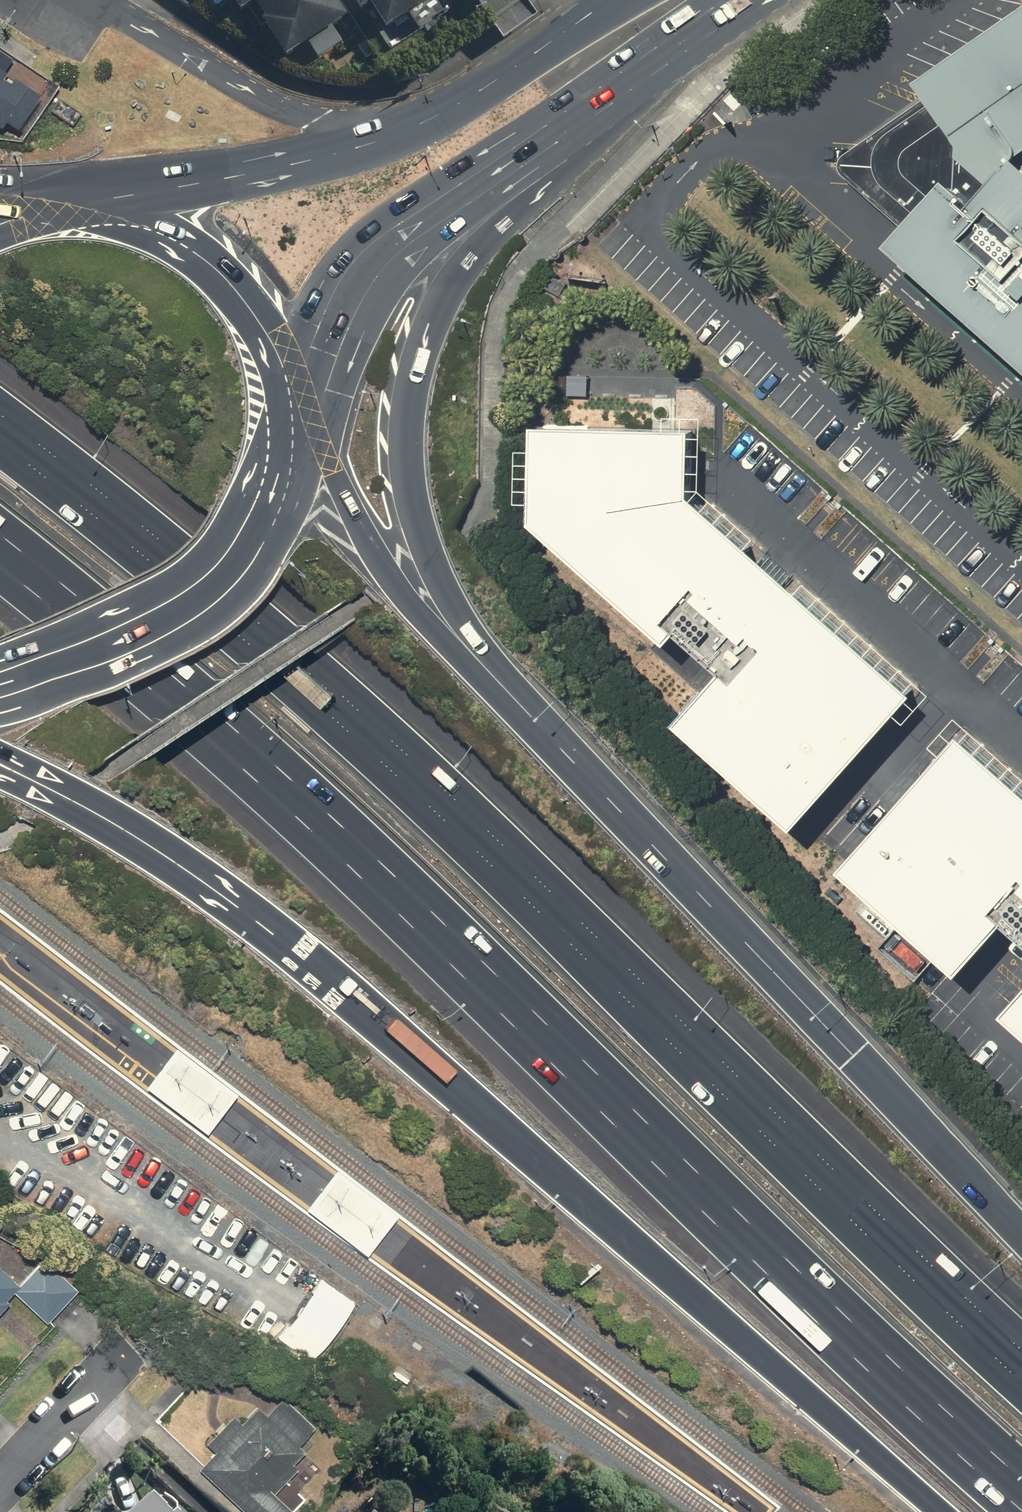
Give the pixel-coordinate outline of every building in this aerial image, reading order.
[(234,20),(249,11),(259,26),(257,28),(280,65),(341,26),(325,0),(222,0),(234,20)] [(356,18),(364,13),(389,49),(438,17),(427,0),(344,0),(356,18)] [(487,30),(521,8),(516,0),(468,0),(487,30)] [(904,84),(915,101),(842,153),(837,158),(834,164),(836,172),(839,176),(891,221),(869,247),(1021,383),(1021,1),(904,84)] [(521,8),(487,30),(499,46),(532,24),(521,8)] [(1,121),(4,115),(15,123),(38,89),(11,72),(8,77),(0,72),(10,58),(0,51),(0,120),(1,121)] [(79,115),(57,101),(49,113),(71,127),(79,115)] [(558,297),(565,284),(551,277),(545,290),(558,297)] [(678,497),(675,433),(521,427),(518,525),(651,642),(661,634),(707,675),(660,727),(778,831),(900,694),(678,497)] [(960,734),(834,871),(943,969),(985,923),(1021,957),(1021,790),(960,734)] [(984,1018),(1021,1053),(1021,976),(984,1018)] [(170,1049),(145,1082),(208,1129),(233,1096),(170,1049)] [(393,1218),(331,1173),(307,1205),(369,1251),(393,1218)] [(43,1258),(13,1292),(47,1323),(78,1289),(43,1258)] [(8,1301),(5,1299),(19,1284),(0,1267),(0,1309),(8,1301)] [(271,1396),(243,1424),(236,1416),(207,1444),(216,1454),(201,1469),(243,1511),(293,1511),(277,1496),(301,1472),(295,1466),(307,1454),(300,1448),(315,1433),(271,1396)] [(87,1511),(114,1511),(100,1498),(87,1511)] [(143,1500),(132,1511),(155,1511),(143,1500)]
